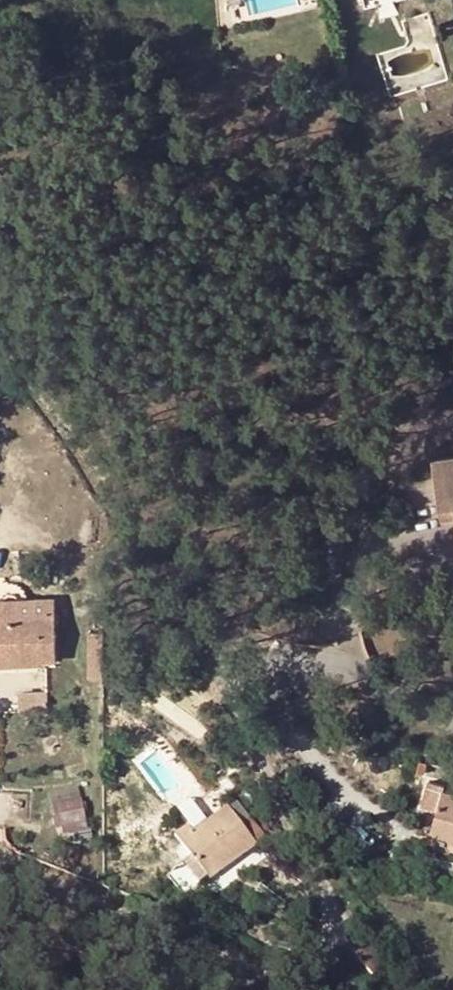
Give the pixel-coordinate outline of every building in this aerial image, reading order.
[(434,459),(442,520),(452,520),(452,457),(434,459)] [(0,618),(0,658),(41,657),(41,660),(56,660),(54,616),(0,618)] [(0,658),(0,665),(40,664),(41,660),(41,657),(0,658)] [(452,841),(452,794),(443,791),(444,785),(429,782),(423,807),(437,810),(431,834),(452,841)] [(54,806),(57,817),(60,816),(86,811),(85,800),(54,806)] [(228,806),(216,815),(218,818),(196,835),(193,832),(188,826),(176,834),(192,856),(185,862),(199,881),(207,876),(208,878),(255,842),(228,806)] [(86,811),(60,816),(64,833),(90,828),(86,811)]
